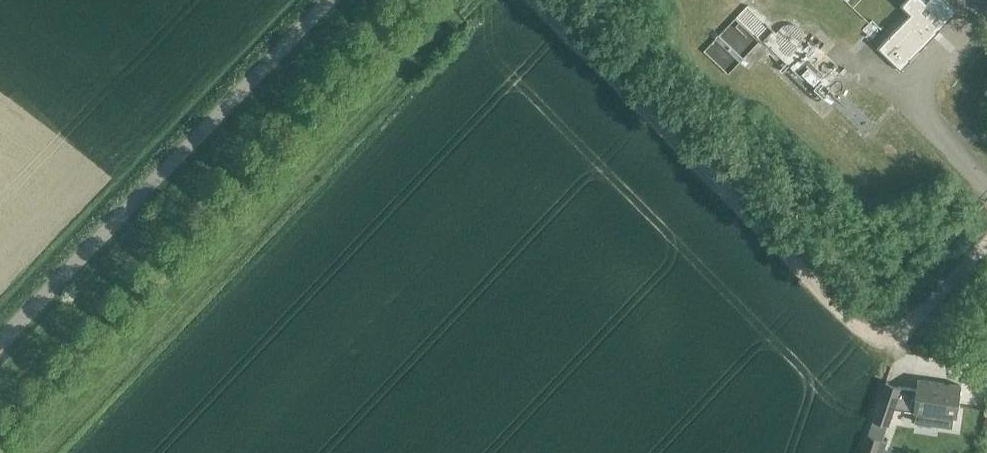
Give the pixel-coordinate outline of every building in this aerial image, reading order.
[(877,46),(878,48),(899,67),(900,69),(901,70),(905,65),(909,61),(910,59),(945,23),(948,20),(959,8),(951,1),(950,0),(904,0),(899,4),(909,14),(899,24),(898,23),(897,25),(885,38),(881,42),(877,46)] [(885,382),(873,419),(888,424),(893,408),(913,411),(916,411),(915,420),(940,424),(955,426),(961,385),(917,379),(916,389),(901,387),(885,382)] [(861,452),(883,452),(887,441),(881,439),(867,435),(861,452)]
